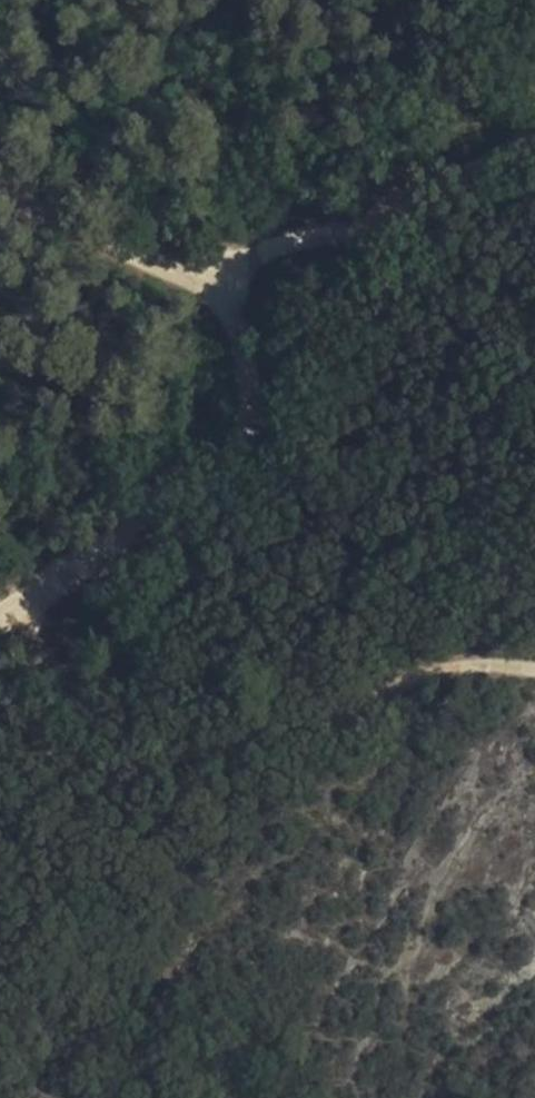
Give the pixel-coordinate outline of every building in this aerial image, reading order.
[(3,672),(0,679),(0,688),(12,692),(18,677),(3,672)]
